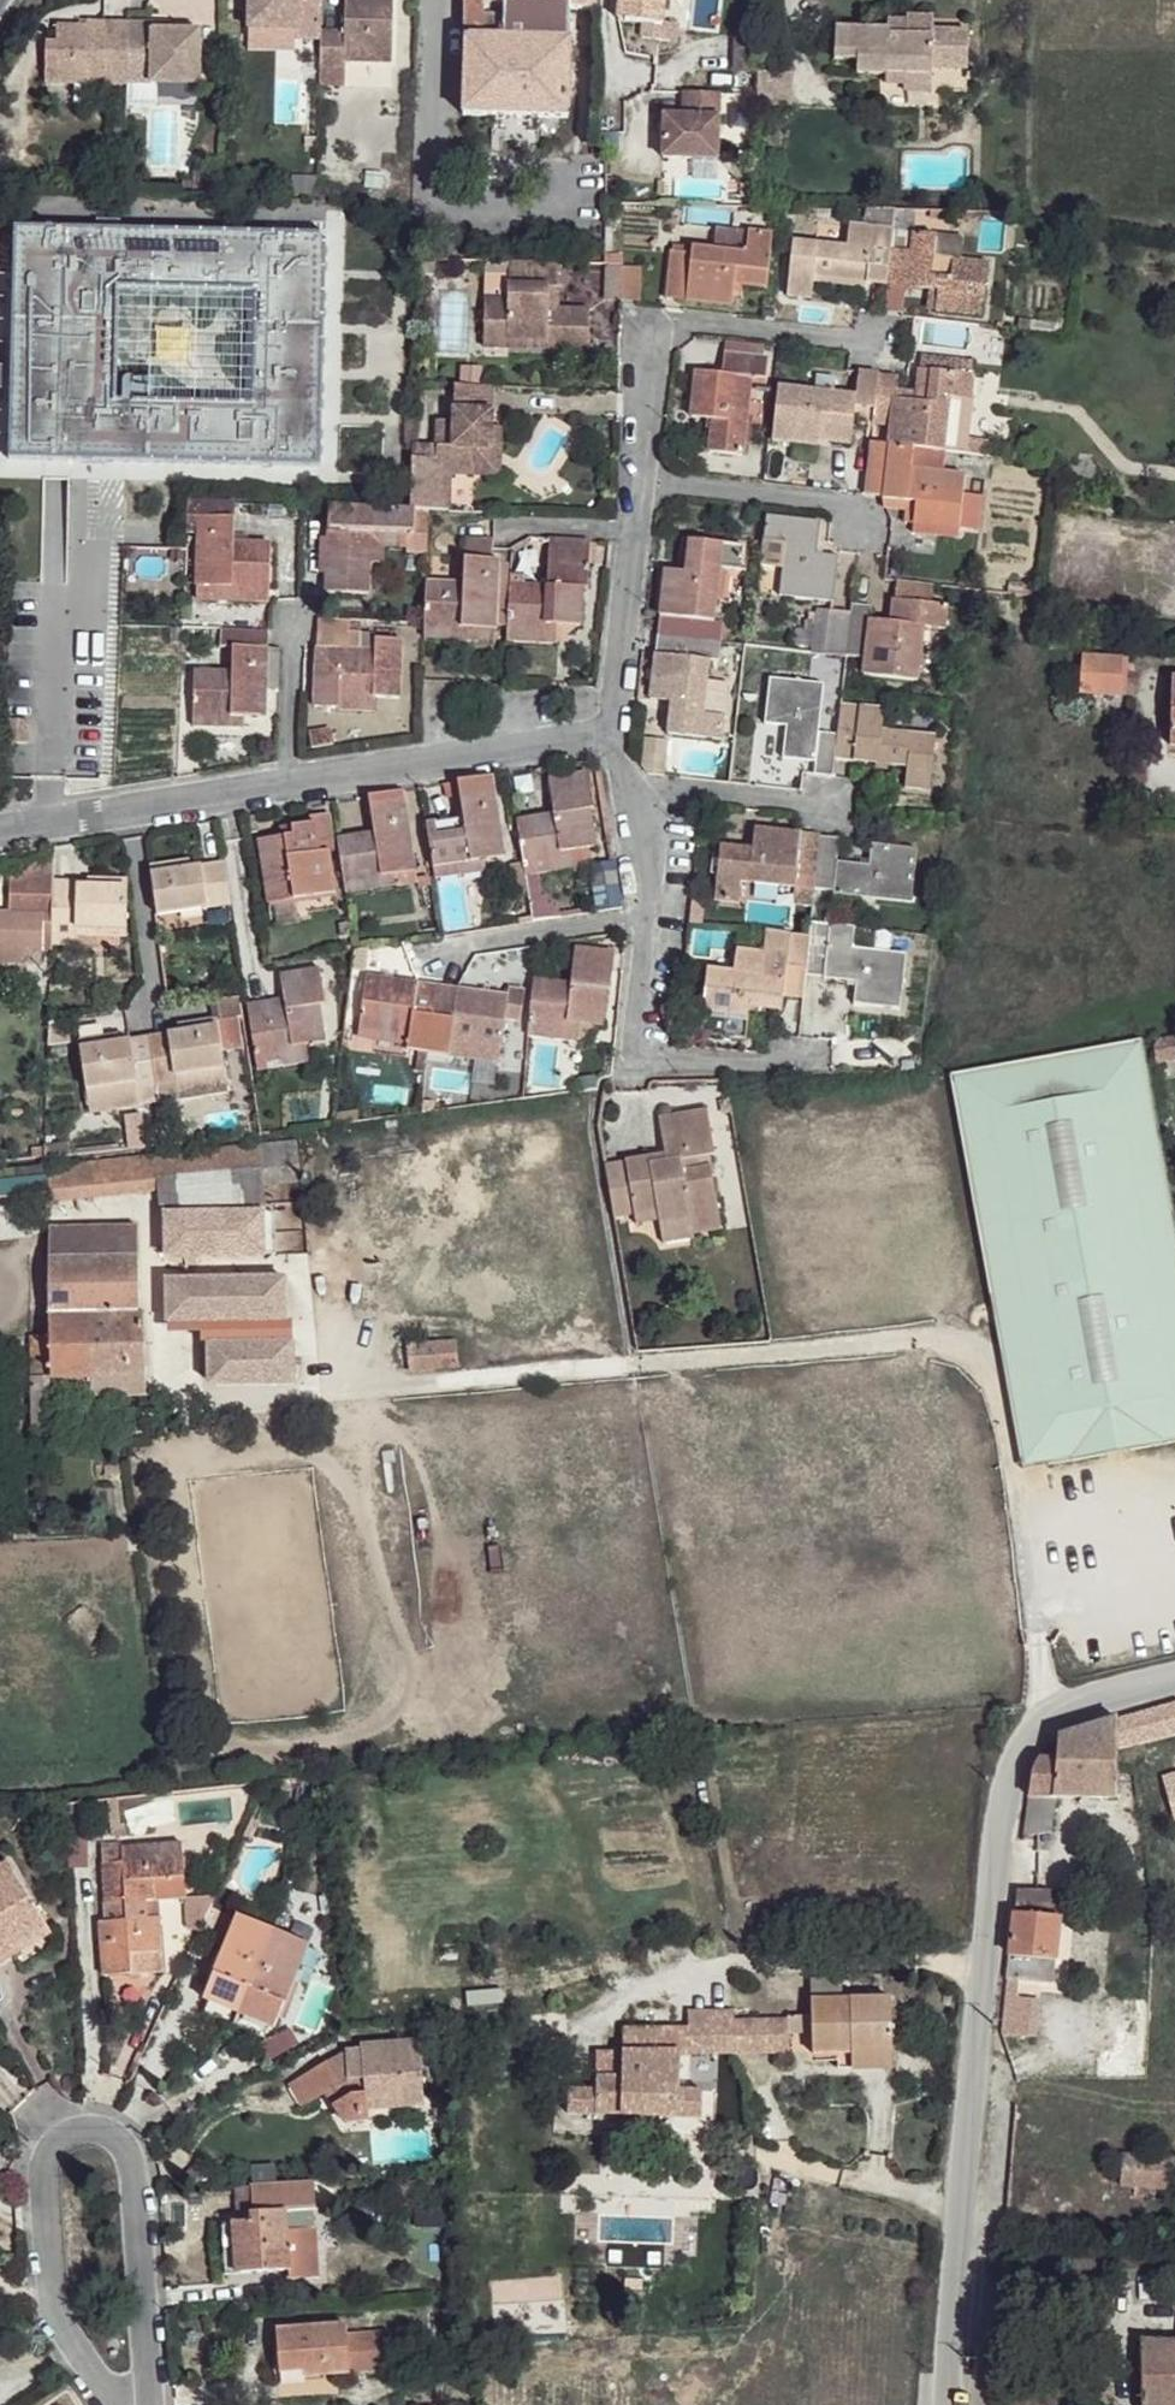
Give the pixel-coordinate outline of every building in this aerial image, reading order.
[(321,0),(249,0),(248,31),(296,33),(297,11),(321,12),(321,0)] [(343,36),(320,35),(319,71),(342,71),(342,66),(390,68),(394,0),(345,0),(343,36)] [(469,36),(464,114),(569,120),(574,42),(575,12),(596,13),(596,0),(470,0),(469,36)] [(648,23),(647,39),(680,42),(683,25),(664,24),(666,0),(623,0),(621,21),(648,23)] [(664,24),(683,25),(684,0),(666,0),(664,24)] [(321,12),(297,11),(296,33),(296,42),(319,43),(321,12)] [(890,28),(839,27),(838,59),(859,58),(858,73),(886,74),(885,84),(907,84),(909,75),(932,75),(933,67),(968,69),(969,31),(934,31),(934,15),(909,15),(909,20),(909,32),(890,34),(890,28)] [(971,17),(934,15),(934,31),(969,31),(971,17)] [(909,20),(891,19),(890,28),(890,34),(909,32),(909,20)] [(124,87),(127,26),(86,24),(86,28),(56,26),(55,44),(45,44),(43,85),(124,89),(124,87)] [(153,27),(127,26),(124,87),(197,90),(199,37),(169,35),(152,35),(153,27)] [(169,28),(153,27),(152,35),(169,35),(169,28)] [(296,33),(248,31),(247,52),(295,54),(296,42),(296,33)] [(793,75),(760,74),(761,105),(792,105),(793,75)] [(907,84),(885,84),(878,84),(879,107),(932,109),(932,75),(909,75),(907,84)] [(720,96),(684,96),(683,120),(666,119),(665,161),(719,162),(720,96)] [(753,186),(742,185),(741,199),(752,199),(753,186)] [(670,240),(673,217),(651,237),(670,240)] [(853,229),(822,226),(819,248),(850,251),(853,229)] [(10,228),(4,459),(314,468),(321,237),(10,228)] [(819,248),(795,245),(791,296),(813,300),(816,279),(870,284),(875,231),(853,229),(850,251),(819,248)] [(914,235),(894,233),(888,286),(908,289),(914,235)] [(744,256),(695,248),(694,256),(687,301),(731,309),(735,287),(766,291),(773,238),(749,235),(744,256)] [(938,238),(914,235),(908,289),(941,294),(940,313),(983,318),(989,266),(936,260),(938,238)] [(694,256),(674,254),(669,299),(687,301),(694,256)] [(561,267),(511,264),(509,302),(485,301),(482,339),(545,343),(545,352),(589,355),(591,314),(559,312),(561,267)] [(637,302),(640,268),(604,264),(601,299),(637,302)] [(545,343),(482,339),(482,348),(545,352),(545,343)] [(770,362),(728,356),(725,378),(752,382),(768,383),(770,362)] [(958,364),(925,359),(924,371),(957,376),(958,364)] [(979,365),(958,364),(957,376),(977,378),(979,365)] [(920,404),(898,402),(895,429),(893,447),(918,449),(948,454),(954,400),(975,402),(977,378),(957,376),(924,371),(920,404)] [(725,378),(699,374),(693,419),(715,420),(711,454),(743,458),(752,382),(725,378)] [(879,375),(860,375),(857,398),(856,410),(875,412),(878,380),(879,375)] [(900,383),(878,380),(875,412),(874,425),(895,429),(898,402),(900,383)] [(857,398),(781,390),(776,442),(819,450),(823,425),(853,431),(854,423),(856,410),(857,398)] [(486,414),(487,392),(448,391),(448,425),(432,424),(431,451),(406,451),(403,512),(415,512),(429,513),(443,513),(444,477),(470,479),(471,452),(485,453),(486,414)] [(975,402),(954,400),(948,454),(969,456),(975,402)] [(875,412),(856,410),(854,423),(874,425),(875,412)] [(498,414),(486,414),(485,453),(471,452),(470,479),(444,477),(443,513),(468,514),(470,487),(478,479),(495,480),(498,414)] [(893,447),(873,443),(866,494),(886,496),(893,447)] [(918,449),(893,447),(886,496),(897,497),(895,502),(919,505),(920,527),(961,532),(966,478),(915,473),(918,449)] [(897,497),(886,496),(893,522),(895,502),(897,497)] [(206,503),(189,502),(189,535),(204,535),(207,519),(206,503)] [(403,512),(335,509),(330,597),(372,598),(374,565),(375,535),(402,538),(413,537),(415,512),(403,512)] [(824,525),(771,518),(768,542),(787,544),(781,600),(836,606),(842,558),(819,555),(824,525)] [(239,522),(207,519),(204,535),(201,586),(224,589),(274,591),(276,547),(238,546),(239,522)] [(402,538),(375,535),(374,565),(386,566),(388,551),(401,549),(402,538)] [(551,590),(514,588),(512,630),(550,631),(550,627),(562,627),(584,631),(588,592),(593,592),(595,547),(554,544),(551,590)] [(747,550),(694,544),(689,576),(669,574),(665,621),(716,626),(722,573),(744,575),(747,550)] [(463,586),(428,584),(426,624),(426,628),(496,631),(498,562),(467,560),(463,586)] [(274,591),(224,589),(223,603),(273,605),(273,601),(274,591)] [(893,632),(873,630),(869,658),(867,675),(921,681),(928,630),(947,632),(951,607),(898,600),(893,632)] [(874,606),(855,605),(849,658),(869,658),(873,630),(874,606)] [(354,623),(322,620),(321,653),(319,708),(344,711),(344,698),(378,700),(402,701),(404,645),(380,643),(379,655),(363,655),(362,633),(354,633),(354,623)] [(716,626),(665,621),(662,638),(724,644),(726,627),(716,626)] [(550,631),(512,630),(510,644),(561,648),(562,627),(550,627),(550,631)] [(496,631),(426,628),(426,639),(496,643),(496,631)] [(270,633),(225,631),(224,649),(237,650),(237,674),(200,673),(198,717),(234,718),(235,722),(247,723),(269,723),(270,650),(270,633)] [(724,644),(662,638),(660,655),(713,662),(720,664),(724,644)] [(713,662),(660,655),(655,699),(676,704),(674,738),(725,744),(727,720),(708,715),(713,662)] [(1125,658),(1087,655),(1084,693),(1124,695),(1125,658)] [(827,688),(773,681),(767,724),(790,729),(786,759),(818,763),(823,727),(827,688)] [(378,700),(344,698),(344,711),(377,713),(378,700)] [(864,709),(844,706),(840,729),(839,757),(858,760),(864,709)] [(909,714),(864,709),(858,760),(912,767),(911,789),(933,792),(938,738),(907,733),(909,714)] [(234,718),(198,717),(196,732),(246,733),(247,723),(235,722),(234,718)] [(840,729),(823,727),(818,763),(816,776),(836,778),(839,757),(840,729)] [(466,821),(431,828),(436,868),(473,863),(473,866),(488,865),(509,861),(496,777),(460,783),(466,821)] [(556,817),(519,824),(525,867),(565,862),(566,854),(577,854),(597,852),(593,814),(597,812),(591,777),(552,781),(556,817)] [(376,834),(339,841),(346,881),(383,877),(383,879),(397,878),(417,873),(406,791),(370,797),(376,834)] [(281,838),(256,841),(268,905),(335,895),(329,854),(335,853),(329,815),(311,817),(311,824),(292,826),(292,836),(281,838)] [(292,826),(279,828),(281,838),(292,836),(292,826)] [(799,836),(759,832),(755,851),(724,849),(716,901),(742,905),(746,883),(798,889),(805,836),(799,836)] [(822,838),(805,836),(798,889),(817,891),(822,842),(822,838)] [(841,845),(822,842),(817,891),(834,893),(839,864),(841,845)] [(870,868),(839,864),(834,893),(835,897),(914,906),(919,853),(875,846),(870,868)] [(565,862),(525,867),(527,883),(580,874),(577,854),(566,854),(565,862)] [(192,859),(176,862),(179,871),(194,870),(192,859)] [(176,862),(152,866),(160,915),(232,903),(226,865),(194,870),(179,871),(176,862)] [(473,863),(436,868),(437,884),(489,877),(488,865),(473,866),(473,863)] [(0,912),(0,952),(43,952),(44,877),(9,876),(8,912),(0,912)] [(103,879),(86,877),(86,887),(102,886),(103,879)] [(383,877),(346,881),(346,897),(399,890),(397,878),(383,879),(383,877)] [(86,887),(53,886),(52,936),(77,936),(77,927),(125,928),(125,881),(103,879),(102,886),(86,887)] [(232,903),(160,915),(163,940),(236,927),(232,903)] [(832,928),(812,925),(810,940),(808,976),(827,978),(832,928)] [(126,935),(125,928),(77,927),(77,936),(126,935)] [(855,930),(832,928),(827,978),(826,981),(859,984),(857,1006),(902,1010),(907,958),(854,951),(855,930)] [(711,972),(704,1035),(748,1041),(752,1007),(759,1007),(785,1012),(788,999),(794,938),(769,934),(767,957),(742,954),(739,977),(711,972)] [(565,990),(527,985),(521,1028),(560,1034),(562,1028),(574,1030),(593,1034),(599,995),(604,996),(610,960),(573,956),(565,990)] [(273,1016),(251,1020),(255,1063),(297,1057),(297,1050),(327,1044),(321,1013),(327,1010),(321,974),(283,979),(287,1005),(288,1013),(273,1016)] [(407,988),(368,982),(361,1035),(411,1043),(415,1020),(419,989),(407,988)] [(438,992),(419,989),(415,1020),(433,1024),(438,992)] [(458,994),(438,992),(433,1024),(453,1026),(458,994)] [(467,996),(458,994),(453,1026),(451,1047),(501,1055),(510,1003),(467,996)] [(287,1005),(272,1008),(273,1016),(288,1013),(287,1005)] [(272,1008),(250,1010),(251,1020),(273,1016),(272,1008)] [(156,1089),(158,1100),(222,1092),(220,1073),(219,1055),(238,1053),(235,1025),(213,1028),(212,1026),(192,1028),(193,1036),(177,1039),(151,1043),(156,1089)] [(192,1028),(175,1029),(177,1039),(193,1036),(192,1028)] [(560,1034),(521,1028),(518,1041),(569,1050),(574,1030),(562,1028),(560,1034)] [(411,1043),(361,1035),(360,1047),(408,1056),(411,1043)] [(106,1040),(80,1043),(87,1091),(134,1086),(136,1091),(156,1089),(151,1043),(120,1046),(106,1047),(106,1040)] [(1153,1043),(1156,1064),(1174,1061),(1174,1040),(1153,1043)] [(952,1073),(1021,1469),(1174,1442),(1174,1219),(1144,1041),(952,1073)] [(501,1055),(451,1047),(449,1061),(499,1068),(501,1055)] [(297,1057),(255,1063),(258,1076),(310,1068),(308,1049),(297,1050),(297,1057)] [(134,1086),(87,1091),(90,1116),(138,1110),(136,1091),(134,1086)] [(712,1114),(664,1121),(667,1159),(628,1164),(636,1216),(659,1214),(661,1223),(662,1228),(689,1224),(692,1235),(722,1232),(712,1160),(718,1159),(712,1114)] [(261,1145),(51,1167),(55,1200),(263,1180),(261,1145)] [(628,1164),(609,1168),(617,1220),(636,1216),(628,1164)] [(659,1214),(636,1216),(636,1228),(661,1223),(659,1214)] [(689,1224),(662,1228),(664,1246),(692,1241),(692,1235),(689,1224)] [(142,1231),(51,1229),(52,1260),(142,1261),(142,1231)] [(142,1261),(52,1260),(52,1315),(142,1315),(142,1261)] [(272,1278),(161,1280),(162,1304),(169,1315),(204,1313),(276,1313),(272,1278)] [(142,1315),(52,1315),(52,1339),(53,1378),(92,1379),(148,1378),(148,1315),(142,1315)] [(456,1321),(409,1322),(408,1345),(455,1347),(456,1321)] [(52,1339),(33,1340),(34,1379),(53,1378),(52,1339)] [(279,1342),(208,1344),(207,1386),(295,1387),(295,1368),(281,1369),(279,1342)] [(295,1343),(279,1342),(281,1369),(295,1368),(295,1343)] [(53,1378),(34,1379),(35,1399),(34,1430),(66,1430),(66,1399),(92,1399),(92,1379),(53,1378)] [(148,1378),(92,1379),(92,1399),(148,1400),(148,1378)] [(1116,1719),(1116,1743),(1174,1726),(1174,1701),(1116,1719)] [(1116,1719),(1055,1736),(1054,1760),(1037,1759),(1031,1796),(1054,1800),(1115,1803),(1115,1778),(1115,1760),(1116,1743),(1116,1719)] [(1161,1773),(1162,1795),(1174,1792),(1174,1769),(1161,1773)] [(1054,1800),(1031,1796),(1024,1838),(1051,1836),(1054,1800)] [(1151,1810),(1143,1821),(1139,1829),(1142,1840),(1148,1838),(1172,1830),(1171,1827),(1174,1826),(1174,1806),(1156,1812),(1151,1810)] [(188,1896),(184,1841),(103,1846),(107,1902),(144,1900),(188,1896)] [(11,1851),(0,1858),(0,1944),(48,1916),(11,1851)] [(1060,1870),(1021,1864),(1017,1889),(1059,1889),(1060,1870)] [(1059,1889),(1017,1889),(1014,1915),(1056,1921),(1059,1889)] [(145,1918),(144,1900),(107,1902),(108,1921),(101,1921),(104,1976),(164,1970),(159,1916),(145,1918)] [(274,2024),(316,1946),(248,1910),(207,1989),(213,1992),(268,2021),(274,2024)] [(1056,1921),(1014,1915),(1009,1958),(1051,1962),(1056,1921)] [(1051,1962),(1009,1958),(1007,1980),(1050,1985),(1051,1962)] [(1021,1993),(1005,1991),(1004,2005),(1019,2006),(1021,1993)] [(262,2033),(268,2021),(213,1992),(206,2004),(262,2033)] [(871,2004),(792,2006),(793,2015),(793,2034),(794,2054),(816,2054),(872,2051),(871,2004)] [(781,2015),(766,2016),(767,2030),(765,2035),(771,2034),(779,2033),(781,2015)] [(793,2015),(781,2015),(779,2033),(793,2034),(793,2015)] [(688,2030),(622,2033),(622,2053),(677,2052),(770,2052),(771,2034),(765,2035),(767,2030),(714,2029),(713,2016),(688,2016),(688,2030)] [(425,2070),(421,2040),(360,2044),(360,2049),(345,2051),(347,2077),(337,2081),(326,2061),(288,2082),(302,2108),(329,2092),(345,2123),(370,2120),(370,2106),(425,2104),(422,2070),(425,2070)] [(872,2051),(816,2054),(815,2068),(872,2067),(872,2051)] [(622,2053),(568,2054),(568,2115),(700,2118),(700,2092),(679,2092),(677,2052),(622,2053)] [(1120,2157),(1118,2187),(1174,2190),(1174,2161),(1120,2157)] [(321,2277),(317,2182),(254,2184),(255,2219),(223,2222),(225,2273),(289,2270),(289,2280),(321,2277)] [(345,2334),(344,2325),(273,2331),(278,2373),(304,2370),(305,2377),(347,2373),(345,2334)] [(389,2370),(386,2333),(345,2334),(347,2373),(389,2370)] [(1140,2341),(1141,2404),(1174,2404),(1174,2342),(1140,2341)]
